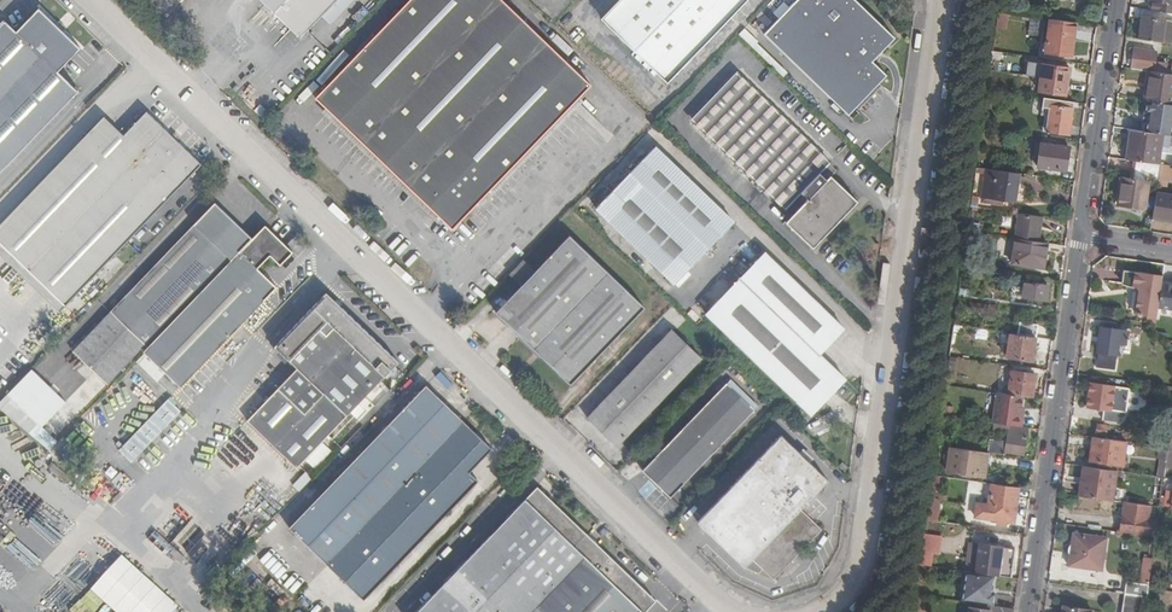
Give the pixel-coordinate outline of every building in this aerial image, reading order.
[(299,37),(335,0),(259,0),(299,37)] [(500,0),(410,0),(316,98),(452,227),(590,84),(500,0)] [(601,18),(667,82),(746,0),(619,0),(601,18)] [(765,33),(847,114),(886,75),(871,61),(894,38),(855,0),(797,0),(765,33)] [(1149,1),(1151,1),(1149,10),(1171,14),(1171,0),(1150,0),(1149,1)] [(0,25),(0,170),(77,91),(56,72),(79,49),(37,10),(15,32),(3,21),(0,25)] [(1005,29),(1007,17),(997,15),(995,28),(1005,29)] [(1139,39),(1171,44),(1171,38),(1171,23),(1142,18),(1139,39)] [(1076,23),(1050,19),(1045,53),(1070,56),(1076,23)] [(1130,69),(1148,71),(1171,75),(1171,64),(1170,64),(1169,69),(1165,68),(1166,65),(1153,63),(1155,52),(1133,49),(1130,69)] [(1040,78),(1067,82),(1069,69),(1036,64),(1034,76),(1040,77),(1040,78)] [(1144,101),(1146,102),(1156,103),(1171,106),(1171,75),(1148,71),(1144,101)] [(857,201),(831,176),(827,181),(820,173),(829,163),(830,162),(738,73),(692,121),(785,209),(801,192),(809,200),(788,223),(813,248),(857,201)] [(245,76),(233,88),(240,95),(252,83),(245,76)] [(1067,82),(1040,78),(1039,91),(1065,95),(1067,82)] [(1073,103),(1043,99),(1042,107),(1050,108),(1046,132),(1069,135),(1073,103)] [(1146,102),(1144,113),(1148,113),(1145,132),(1162,134),(1171,136),(1171,106),(1156,103),(1146,102)] [(123,137),(104,118),(0,226),(0,302),(35,335),(200,165),(146,113),(123,137)] [(1125,160),(1130,161),(1157,164),(1162,134),(1145,132),(1130,130),(1125,160)] [(1053,145),(1054,140),(1042,139),(1041,144),(1037,168),(1065,172),(1069,147),(1053,145)] [(654,147),(595,208),(673,283),(733,222),(654,147)] [(1148,184),(1157,185),(1158,179),(1160,165),(1157,164),(1130,161),(1128,180),(1121,179),(1117,205),(1140,208),(1142,198),(1146,198),(1148,184)] [(827,181),(831,176),(837,170),(829,163),(820,173),(827,181)] [(1160,165),(1158,179),(1171,182),(1171,181),(1171,167),(1160,165)] [(983,183),(981,198),(1003,201),(1015,203),(1019,174),(976,168),(974,182),(983,183)] [(1152,218),(1171,221),(1171,197),(1156,194),(1155,200),(1152,218)] [(1003,201),(981,198),(980,204),(1002,207),(1003,201)] [(147,347),(251,239),(214,203),(72,351),(107,385),(145,345),(147,347)] [(1014,239),(1037,242),(1039,232),(1041,217),(1037,217),(1017,214),(1014,239)] [(147,347),(143,352),(180,387),(276,288),(257,272),(272,257),(282,267),(295,253),(264,225),(251,239),(147,347)] [(569,235),(496,312),(570,383),(643,307),(569,235)] [(1037,242),(1014,239),(1011,264),(1042,269),(1046,243),(1037,242)] [(764,253),(706,313),(812,415),(846,381),(820,355),(844,329),(764,253)] [(1158,277),(1124,272),(1122,284),(1137,289),(1134,314),(1153,317),(1158,277)] [(1023,289),(1012,287),(1011,295),(1045,300),(1047,285),(1024,282),(1023,289)] [(1157,315),(1171,318),(1171,311),(1171,286),(1161,285),(1157,315)] [(325,293),(275,346),(299,369),(248,420),(296,468),(397,363),(325,293)] [(996,306),(970,303),(969,310),(995,314),(996,306)] [(1020,324),(1018,334),(1035,337),(1037,326),(1020,324)] [(1127,333),(1099,329),(1095,352),(1098,352),(1096,368),(1114,370),(1118,344),(1125,345),(1127,333)] [(587,418),(618,447),(702,359),(673,330),(587,418)] [(1035,339),(1009,336),(1006,357),(1032,361),(1035,339)] [(1001,352),(983,350),(982,360),(1000,362),(1001,352)] [(136,364),(89,413),(123,445),(170,397),(136,364)] [(1008,392),(1007,395),(1023,397),(1032,398),(1035,374),(1010,371),(1009,384),(992,382),(991,390),(1008,392)] [(642,470),(671,497),(754,410),(726,383),(642,470)] [(1113,387),(1090,384),(1086,407),(1103,410),(1102,420),(1119,422),(1120,412),(1110,411),(1113,387)] [(468,472),(491,449),(427,386),(289,527),(364,599),(477,480),(468,472)] [(380,391),(352,419),(359,426),(386,397),(380,391)] [(994,424),(1021,427),(1023,416),(1020,416),(1023,397),(1007,395),(996,393),(992,423),(994,424)] [(1022,455),(1026,428),(1021,427),(994,424),(993,433),(1007,435),(1006,443),(990,441),(988,453),(1005,455),(1006,453),(1022,455)] [(1107,427),(1096,425),(1095,435),(1105,436),(1107,427)] [(799,508),(826,480),(780,436),(699,522),(744,566),(751,558),(773,579),(821,530),(799,508)] [(1125,442),(1092,437),(1089,462),(1122,467),(1125,442)] [(984,476),(987,453),(949,447),(946,471),(984,476)] [(511,458),(502,467),(513,478),(522,469),(511,458)] [(1113,501),(1117,471),(1081,466),(1080,478),(1083,478),(1080,496),(1113,501)] [(925,520),(937,520),(940,478),(927,477),(925,520)] [(1018,488),(990,484),(988,505),(977,503),(975,517),(997,521),(997,525),(1006,526),(1006,522),(1013,523),(1018,488)] [(417,611),(645,611),(655,601),(537,488),(417,611)] [(1171,510),(1171,492),(1165,491),(1164,499),(1161,499),(1160,508),(1166,509),(1171,510)] [(825,494),(811,509),(818,515),(831,500),(825,494)] [(1148,515),(1149,506),(1124,503),(1119,532),(1155,537),(1158,517),(1148,515)] [(962,525),(973,527),(974,521),(969,521),(969,516),(963,515),(962,525)] [(941,536),(924,533),(919,564),(930,566),(932,553),(939,554),(941,536)] [(1105,539),(1073,534),(1068,566),(1101,571),(1105,539)] [(975,571),(975,572),(992,575),(1010,578),(1014,549),(979,544),(979,546),(975,571)] [(965,570),(975,571),(979,546),(969,545),(965,570)] [(176,607),(118,554),(67,609),(70,611),(92,611),(102,601),(113,611),(171,611),(176,607)] [(990,588),(992,575),(975,572),(966,571),(962,601),(990,606),(991,606),(993,593),(988,593),(989,588),(990,588)] [(1146,598),(1124,594),(1121,611),(1144,611),(1146,598)]
